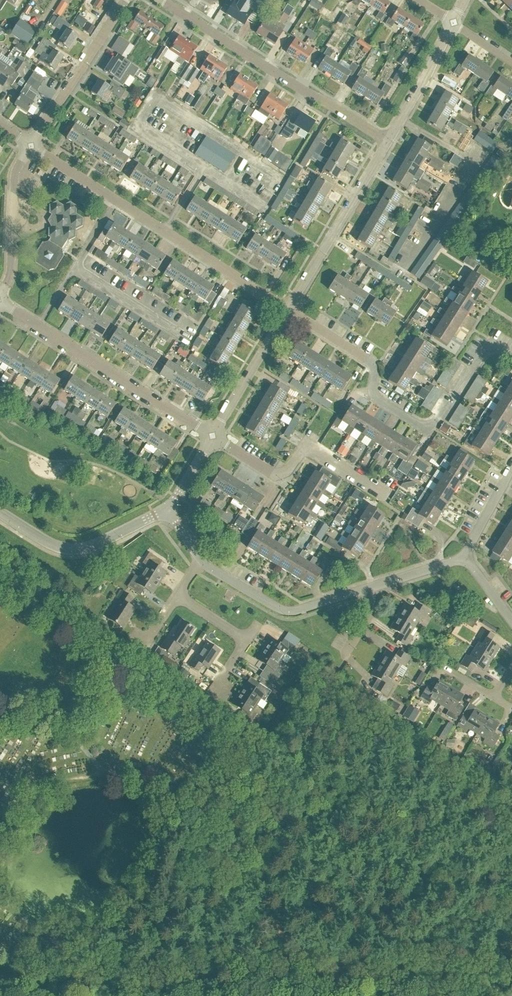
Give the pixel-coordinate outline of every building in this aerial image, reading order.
[(93,7),(99,11),(104,3),(102,2),(103,0),(98,0),(93,7)] [(248,0),(241,0),(239,4),(234,1),(226,15),(235,21),(243,7),(248,0)] [(235,21),(243,26),(252,12),(248,10),(251,5),(250,4),(252,0),(248,0),(243,7),(235,21)] [(294,0),(291,8),(302,12),(305,5),(294,0)] [(321,5),(313,0),(312,0),(308,7),(317,12),(321,5)] [(379,13),(376,18),(382,22),(386,15),(384,13),(390,5),(382,0),(375,0),(370,7),(379,13)] [(54,13),(60,17),(68,5),(61,1),(54,13)] [(44,4),(37,17),(45,21),(51,8),(44,4)] [(330,13),(335,16),(338,7),(333,5),(330,13)] [(28,7),(23,14),(27,17),(31,9),(28,7)] [(269,8),(265,13),(271,17),(275,12),(269,8)] [(395,23),(404,29),(411,18),(398,10),(392,19),(390,17),(385,24),(391,28),(395,23)] [(274,26),(282,14),(278,11),(273,19),(272,19),(269,23),(265,21),(256,34),(265,40),(274,26)] [(137,25),(146,30),(152,21),(140,13),(134,22),(132,21),(127,28),(133,32),(137,25)] [(274,26),(265,40),(275,46),(283,32),(286,27),(284,26),(288,18),(282,14),(274,26)] [(53,15),(49,22),(54,26),(53,27),(57,29),(65,34),(58,44),(69,50),(77,38),(67,32),(70,26),(62,21),(53,15)] [(343,15),(338,23),(343,26),(348,18),(343,15)] [(411,18),(404,29),(413,35),(410,40),(415,44),(420,36),(418,35),(424,26),(411,18)] [(28,45),(37,32),(20,21),(12,34),(28,45)] [(152,21),(146,30),(151,34),(154,36),(149,43),(155,47),(160,39),(158,38),(164,28),(152,21)] [(89,24),(84,32),(89,35),(94,28),(89,24)] [(50,38),(54,30),(50,27),(45,35),(50,38)] [(338,29),(335,34),(340,37),(343,32),(338,29)] [(321,30),(317,35),(323,39),(326,35),(321,30)] [(112,50),(122,56),(121,57),(125,60),(134,46),(120,37),(112,50)] [(369,52),(372,48),(357,37),(354,41),(369,52)] [(179,57),(188,44),(179,38),(170,52),(179,57)] [(55,71),(63,58),(54,52),(57,47),(44,39),(35,52),(42,57),(39,61),(55,71)] [(297,59),(305,45),(295,39),(287,53),(297,59)] [(347,40),(343,45),(353,54),(357,50),(347,40)] [(25,54),(28,50),(18,44),(15,48),(25,54)] [(188,44),(179,57),(175,63),(181,67),(185,61),(188,63),(197,49),(188,44)] [(305,45),(297,59),(306,66),(315,52),(305,45)] [(163,47),(155,60),(159,63),(168,50),(163,47)] [(331,76),(338,66),(329,60),(334,52),(328,48),(322,58),(324,59),(318,68),(331,76)] [(405,67),(412,56),(407,52),(400,64),(405,67)] [(474,75),(481,65),(469,56),(463,65),(461,63),(454,73),(460,77),(462,74),(465,69),(474,75)] [(209,77),(218,63),(209,57),(200,71),(203,73),(198,80),(204,84),(209,76),(209,77)] [(123,65),(113,59),(104,72),(119,82),(125,73),(130,77),(132,73),(138,77),(141,71),(126,61),(123,65)] [(0,68),(0,85),(3,87),(6,82),(12,86),(26,66),(20,62),(17,67),(13,64),(9,68),(3,64),(0,68)] [(185,82),(194,67),(188,63),(179,78),(185,82)] [(218,63),(209,77),(218,83),(227,69),(218,63)] [(338,66),(331,76),(343,84),(349,76),(351,77),(358,67),(352,63),(346,72),(338,66)] [(481,65),(474,75),(483,81),(480,87),(479,86),(477,89),(483,94),(490,83),(488,82),(494,73),(481,65)] [(194,67),(185,82),(191,85),(200,71),(194,67)] [(400,85),(408,73),(400,68),(393,81),(400,85)] [(365,98),(372,87),(362,81),(367,73),(361,69),(355,79),(358,81),(352,90),(365,98)] [(34,74),(31,79),(41,86),(44,81),(34,74)] [(239,96),(248,82),(239,76),(230,90),(239,96)] [(460,94),(462,91),(457,88),(459,85),(445,77),(442,83),(460,94)] [(151,78),(146,86),(151,89),(157,81),(151,78)] [(511,87),(511,86),(501,78),(495,86),(492,85),(485,95),(491,99),(494,96),(493,96),(497,91),(505,97),(511,87)] [(27,85),(37,92),(41,86),(31,79),(27,85)] [(109,87),(99,81),(91,93),(102,100),(108,91),(120,99),(125,92),(111,83),(109,87)] [(248,82),(239,96),(236,100),(246,106),(249,102),(258,87),(248,82)] [(372,87),(365,98),(377,106),(383,97),(385,98),(392,88),(385,85),(380,93),(372,87)] [(34,104),(33,103),(37,96),(25,88),(19,96),(21,97),(15,105),(27,114),(34,104)] [(221,91),(217,96),(222,99),(226,94),(221,91)] [(439,103),(452,111),(456,105),(458,106),(461,102),(445,93),(439,103)] [(190,95),(185,103),(189,106),(194,98),(190,95)] [(199,95),(191,107),(199,112),(207,100),(199,95)] [(270,115),(279,101),(270,95),(258,113),(267,119),(270,115)] [(137,101),(133,106),(137,109),(141,103),(137,101)] [(279,101),(270,115),(279,121),(288,107),(279,101)] [(448,118),(452,111),(439,103),(433,114),(449,123),(451,119),(448,118)] [(469,114),(472,108),(465,104),(461,110),(469,114)] [(503,118),(507,121),(511,114),(511,104),(503,118)] [(84,107),(81,112),(86,116),(89,110),(84,107)] [(126,113),(115,107),(111,113),(122,119),(126,113)] [(3,110),(0,115),(9,120),(12,116),(3,110)] [(94,120),(98,115),(91,110),(87,115),(94,120)] [(229,110),(227,114),(235,119),(238,114),(229,110)] [(252,110),(248,116),(252,119),(256,113),(252,110)] [(444,126),(451,130),(454,126),(449,123),(433,114),(427,124),(440,132),(444,126)] [(298,129),(307,135),(314,124),(301,115),(296,123),(291,119),(280,136),(286,140),(291,138),(298,129)] [(105,126),(108,121),(101,117),(98,121),(105,126)] [(127,131),(130,126),(122,120),(119,126),(127,131)] [(108,121),(105,126),(112,131),(116,126),(108,121)] [(451,130),(456,133),(461,126),(456,123),(454,126),(451,130)] [(67,140),(78,146),(86,133),(86,132),(75,126),(67,140)] [(278,135),(282,129),(278,126),(274,133),(278,135)] [(461,126),(456,133),(462,136),(466,129),(461,126)] [(127,140),(130,135),(122,130),(119,135),(127,140)] [(478,144),(485,135),(480,132),(474,141),(478,144)] [(88,153),(97,139),(86,133),(78,146),(88,153)] [(169,133),(164,142),(168,145),(174,136),(169,133)] [(315,140),(320,143),(324,136),(319,134),(315,140)] [(134,145),(137,140),(130,135),(127,140),(134,145)] [(485,135),(478,144),(483,147),(489,138),(485,135)] [(224,174),(235,157),(206,138),(195,155),(224,174)] [(426,143),(435,151),(439,147),(431,138),(426,143)] [(488,151),(494,142),(489,138),(483,147),(488,151)] [(99,160),(108,146),(97,139),(88,153),(99,160)] [(314,153),(320,143),(315,140),(310,150),(314,153)] [(411,150),(425,159),(431,162),(428,166),(433,169),(438,161),(428,155),(432,148),(422,142),(418,140),(411,150)] [(334,152),(348,160),(355,149),(341,141),(334,152)] [(494,142),(488,151),(492,154),(498,145),(494,142)] [(99,160),(110,166),(118,153),(108,146),(99,160)] [(118,153),(110,166),(121,173),(129,160),(121,155),(125,149),(121,147),(118,153)] [(264,159),(268,161),(270,163),(277,152),(271,148),(264,159)] [(158,160),(162,155),(154,150),(150,155),(158,160)] [(305,168),(314,153),(310,150),(301,166),(305,168)] [(411,150),(405,161),(419,169),(425,159),(411,150)] [(507,162),(510,158),(500,150),(496,155),(507,162)] [(342,171),(348,160),(334,152),(328,162),(342,171)] [(490,161),(499,167),(502,162),(493,156),(490,161)] [(168,167),(172,162),(164,157),(161,162),(168,167)] [(291,161),(286,157),(278,168),(284,172),(291,161)] [(405,161),(398,172),(413,180),(418,183),(416,187),(422,190),(426,182),(421,179),(424,173),(419,169),(405,161)] [(444,164),(438,161),(433,169),(439,172),(444,164)] [(496,172),(499,167),(490,161),(486,165),(496,172)] [(172,162),(168,167),(175,172),(179,166),(172,162)] [(336,181),(342,171),(328,162),(322,173),(336,181)] [(483,170),(492,176),(496,172),(486,165),(483,170)] [(141,186),(149,172),(139,166),(130,179),(141,186)] [(291,177),(295,179),(298,181),(304,171),(297,167),(291,177)] [(186,178),(190,172),(182,168),(179,173),(186,178)] [(489,181),(492,176),(483,170),(480,174),(489,181)] [(152,193),(160,179),(149,172),(141,186),(152,193)] [(418,183),(413,180),(398,172),(392,182),(406,190),(410,184),(416,187),(418,183)] [(476,181),(485,187),(488,182),(479,176),(476,181)] [(289,190),(295,179),(291,177),(284,187),(289,190)] [(162,200),(171,186),(160,179),(152,193),(162,200)] [(214,191),(217,186),(207,179),(204,184),(214,191)] [(311,191),(325,199),(331,188),(317,180),(311,191)] [(171,186),(162,200),(173,206),(182,193),(176,189),(179,185),(174,181),(171,186)] [(482,192),(485,187),(476,181),(472,185),(482,192)] [(426,182),(422,190),(427,194),(430,190),(432,185),(426,182)] [(469,190),(478,196),(482,192),(472,185),(469,190)] [(224,197),(228,192),(217,186),(214,191),(224,197)] [(282,201),(289,190),(284,187),(278,198),(282,201)] [(382,200),(396,208),(401,210),(403,206),(399,203),(402,198),(388,189),(382,200)] [(475,201),(478,196),(469,190),(466,195),(475,201)] [(319,209),(325,199),(311,191),(305,201),(319,209)] [(235,204),(238,199),(228,192),(224,197),(235,204)] [(463,199),(472,205),(475,201),(466,195),(463,199)] [(197,218),(205,204),(195,198),(186,211),(197,218)] [(276,211),(282,201),(278,198),(271,209),(276,211)] [(245,210),(248,205),(238,199),(235,204),(245,210)] [(469,210),(472,205),(463,199),(460,204),(469,210)] [(390,219),(396,208),(382,200),(375,210),(390,219)] [(313,220),(319,209),(305,201),(299,211),(313,220)] [(45,222),(49,229),(49,237),(51,239),(48,243),(44,244),(43,243),(34,257),(35,263),(49,272),(55,271),(64,257),(63,251),(62,251),(68,241),(69,242),(76,238),(76,230),(83,227),(84,219),(77,215),(77,207),(70,203),(63,206),(56,202),(50,205),(50,214),(45,222)] [(207,224),(216,211),(205,204),(197,218),(207,224)] [(456,208),(466,215),(469,210),(460,204),(456,208)] [(248,205),(245,210),(255,217),(259,212),(248,205)] [(413,218),(418,221),(425,210),(419,207),(413,218)] [(462,219),(466,215),(456,208),(453,213),(462,219)] [(383,229),(390,219),(375,210),(369,221),(383,229)] [(217,231),(226,217),(216,211),(207,224),(217,231)] [(307,230),(313,220),(299,211),(293,222),(307,230)] [(449,219),(458,225),(461,221),(452,215),(449,219)] [(275,228),(278,223),(268,216),(265,221),(275,228)] [(228,238),(236,224),(226,217),(217,231),(228,238)] [(412,232),(418,221),(413,218),(407,228),(412,232)] [(455,230),(458,225),(449,219),(446,223),(455,230)] [(380,235),(383,229),(369,221),(363,231),(377,240),(377,239),(382,242),(384,237),(380,235)] [(285,234),(288,229),(278,223),(275,228),(285,234)] [(452,234),(455,230),(446,223),(443,228),(452,234)] [(236,224),(228,238),(238,244),(247,230),(236,224)] [(116,245),(124,231),(114,225),(109,233),(104,230),(97,240),(102,243),(106,238),(112,242),(109,247),(113,250),(116,245)] [(406,242),(412,232),(407,228),(401,239),(406,242)] [(449,239),(452,234),(443,228),(440,232),(449,239)] [(288,229),(285,234),(296,241),(299,236),(288,229)] [(126,251),(135,238),(124,231),(116,245),(126,251)] [(371,250),(377,240),(363,231),(357,242),(371,250)] [(436,237),(445,243),(449,239),(440,232),(436,237)] [(257,256),(265,242),(269,238),(263,234),(260,239),(255,236),(246,249),(257,256)] [(442,248),(445,243),(436,237),(433,242),(442,248)] [(136,258),(145,244),(135,238),(126,251),(136,258)] [(400,253),(406,242),(401,239),(394,250),(400,253)] [(267,263),(276,249),(265,242),(257,256),(267,263)] [(439,253),(442,248),(433,242),(430,247),(439,253)] [(147,264),(155,251),(145,244),(136,258),(141,261),(138,266),(143,269),(147,264)] [(276,249),(267,263),(278,269),(286,256),(280,252),(284,247),(279,244),(276,249)] [(436,257),(439,253),(430,247),(427,251),(436,257)] [(94,256),(104,263),(108,258),(109,255),(99,249),(94,256)] [(393,264),(400,253),(394,250),(388,260),(393,264)] [(147,264),(143,269),(147,272),(151,267),(157,271),(166,258),(155,251),(147,264)] [(433,262),(436,257),(427,251),(424,256),(433,262)] [(361,262),(364,257),(357,253),(354,257),(361,262)] [(429,266),(433,262),(424,256),(420,260),(429,266)] [(371,268),(374,264),(364,257),(361,262),(371,268)] [(114,269),(117,264),(108,258),(104,263),(114,269)] [(426,271),(429,266),(420,260),(417,265),(426,271)] [(172,287),(183,269),(173,262),(164,276),(174,282),(171,287),(172,287)] [(125,276),(128,271),(117,264),(114,269),(125,276)] [(386,278),(389,273),(374,264),(371,268),(386,278)] [(423,276),(426,271),(417,265),(414,269),(423,276)] [(434,275),(438,268),(433,265),(429,272),(434,275)] [(185,288),(194,275),(183,269),(172,287),(182,293),(185,288)] [(420,280),(423,276),(414,269),(411,274),(420,280)] [(135,282),(138,277),(128,271),(125,276),(135,282)] [(399,286),(402,282),(389,273),(386,278),(399,286)] [(465,284),(481,294),(488,283),(472,273),(466,281),(460,277),(457,282),(464,286),(465,284)] [(192,300),(204,282),(194,275),(185,288),(191,292),(188,297),(192,300)] [(339,296),(351,277),(347,275),(343,280),(337,276),(328,289),(339,296)] [(430,285),(434,280),(427,276),(424,281),(430,285)] [(138,277),(135,282),(146,289),(149,284),(138,277)] [(349,303),(358,289),(348,283),(351,278),(351,277),(339,296),(349,303)] [(86,291),(90,286),(81,281),(78,286),(86,291)] [(204,282),(192,300),(196,303),(199,298),(205,301),(204,303),(210,307),(217,296),(211,292),(214,288),(204,282)] [(402,282),(399,286),(410,293),(413,288),(402,282)] [(361,284),(358,289),(349,303),(359,309),(368,296),(361,291),(364,286),(361,284)] [(474,304),(481,294),(465,284),(464,286),(460,292),(453,288),(451,292),(457,296),(458,294),(474,304)] [(97,298),(100,293),(90,286),(86,291),(97,298)] [(162,300),(165,295),(155,288),(152,293),(162,300)] [(173,307),(176,302),(181,294),(178,292),(173,300),(165,295),(162,300),(173,307)] [(100,293),(97,298),(106,303),(109,299),(100,293)] [(416,305),(421,299),(414,293),(409,299),(416,305)] [(467,315),(474,304),(458,294),(457,296),(453,303),(447,299),(444,303),(450,307),(452,305),(467,315)] [(214,304),(215,305),(222,309),(226,301),(219,297),(214,304)] [(69,318),(78,305),(67,298),(58,311),(69,318)] [(377,321),(389,302),(384,299),(381,304),(375,300),(366,314),(377,321)] [(80,325),(88,311),(82,307),(85,302),(81,300),(78,305),(69,318),(80,325)] [(117,310),(120,306),(111,300),(108,305),(117,310)] [(183,313),(186,308),(176,302),(173,307),(183,313)] [(389,302),(377,321),(387,327),(396,314),(389,310),(393,304),(389,302)] [(428,314),(432,308),(424,302),(420,309),(428,314)] [(216,317),(222,309),(215,305),(210,313),(216,317)] [(460,326),(467,315),(452,305),(450,307),(447,313),(440,309),(437,313),(444,317),(445,316),(460,326)] [(235,317),(250,326),(256,315),(242,306),(235,317)] [(186,308),(183,313),(194,320),(197,316),(186,308)] [(90,332),(99,318),(100,316),(96,313),(94,315),(88,311),(80,325),(90,332)] [(137,323),(140,319),(131,313),(128,318),(137,323)] [(454,336),(460,326),(445,316),(444,317),(440,324),(433,319),(431,324),(437,328),(438,326),(454,336)] [(243,337),(250,326),(235,317),(229,328),(243,337)] [(99,318),(90,332),(101,338),(109,325),(99,318)] [(148,330),(151,325),(142,320),(139,325),(148,330)] [(204,328),(209,331),(213,324),(209,321),(204,328)] [(151,325),(148,330),(156,336),(159,331),(151,325)] [(447,347),(454,336),(438,326),(437,328),(433,334),(427,330),(424,335),(431,339),(432,338),(447,347)] [(205,338),(209,331),(204,328),(200,335),(205,338)] [(237,348),(243,337),(229,328),(222,339),(237,348)] [(119,350),(128,337),(117,330),(109,343),(119,350)] [(167,343),(170,338),(161,332),(158,337),(167,343)] [(130,357),(139,344),(128,337),(119,350),(130,357)] [(198,349),(202,342),(197,339),(193,346),(198,349)] [(230,359),(237,348),(222,339),(216,350),(230,359)] [(425,360),(426,358),(430,352),(436,356),(439,351),(432,347),(431,349),(416,339),(409,350),(425,360)] [(299,365),(309,350),(298,343),(289,358),(299,365)] [(141,364),(149,350),(139,344),(130,357),(141,364)] [(17,354),(6,347),(0,357),(0,363),(8,368),(17,354)] [(186,359),(189,354),(180,348),(177,353),(186,359)] [(149,350),(141,364),(151,371),(160,357),(149,350)] [(224,370),(230,359),(216,350),(209,361),(224,370)] [(310,372),(319,357),(309,350),(299,365),(297,369),(301,371),(303,368),(310,372)] [(432,362),(426,358),(425,360),(409,350),(402,361),(418,370),(419,369),(423,362),(429,366),(432,362)] [(19,375),(28,361),(17,354),(8,368),(19,375)] [(197,366),(199,361),(191,355),(188,360),(197,366)] [(321,379),(330,364),(319,357),(310,372),(321,379)] [(461,365),(452,359),(437,383),(446,389),(461,365)] [(30,382),(38,368),(28,361),(19,375),(30,382)] [(170,382),(179,369),(182,364),(177,361),(174,366),(168,362),(159,376),(170,382)] [(199,361),(197,366),(205,371),(208,367),(199,361)] [(425,373),(419,369),(418,370),(402,361),(396,371),(411,381),(412,379),(416,373),(423,377),(425,373)] [(332,386),(341,371),(330,364),(321,379),(332,386)] [(40,388),(49,375),(38,368),(30,382),(40,388)] [(216,378),(219,373),(210,368),(207,373),(216,378)] [(181,389),(189,376),(179,369),(170,382),(181,389)] [(443,373),(444,372),(439,369),(435,375),(439,378),(440,378),(443,373)] [(341,371),(332,386),(342,392),(352,378),(341,371)] [(418,383),(412,379),(411,381),(396,371),(389,383),(404,392),(409,384),(416,388),(418,383)] [(282,373),(278,378),(287,384),(290,378),(282,373)] [(49,375),(40,388),(51,395),(60,381),(49,375)] [(192,396),(200,383),(189,376),(181,389),(192,396)] [(487,382),(478,376),(464,400),(473,405),(487,382)] [(74,398),(83,384),(72,378),(64,391),(74,398)] [(297,390),(301,385),(292,379),(288,385),(297,390)] [(6,391),(9,387),(0,381),(0,388),(6,391)] [(200,383),(192,396),(203,403),(211,390),(200,383)] [(507,391),(500,387),(498,391),(504,395),(505,394),(511,398),(511,383),(507,391)] [(85,405),(94,391),(83,384),(74,398),(85,405)] [(301,385),(297,390),(306,396),(310,391),(301,385)] [(265,397),(280,406),(287,395),(272,386),(265,397)] [(443,393),(434,387),(422,406),(431,412),(443,393)] [(18,400),(21,395),(13,389),(10,394),(18,400)] [(416,389),(403,408),(412,415),(426,396),(416,389)] [(96,411),(104,398),(94,391),(85,405),(96,411)] [(319,404),(322,399),(313,393),(310,398),(319,404)] [(481,393),(477,399),(483,403),(487,397),(485,396),(481,393)] [(505,394),(504,395),(500,402),(494,398),(491,402),(497,406),(499,405),(511,413),(511,398),(505,394)] [(21,395),(18,400),(27,405),(30,400),(21,395)] [(274,417),(280,406),(265,397),(259,408),(274,417)] [(104,398),(96,411),(107,418),(115,405),(104,398)] [(319,404),(328,410),(331,405),(322,399),(319,404)] [(36,415),(41,418),(49,405),(44,402),(41,407),(32,401),(29,406),(38,412),(36,415)] [(302,416),(307,408),(302,404),(297,413),(302,416)] [(470,410),(461,404),(449,422),(458,428),(470,410)] [(511,419),(511,413),(499,405),(497,406),(493,413),(487,408),(484,413),(491,417),(492,415),(508,425),(511,419)] [(64,416),(66,412),(58,406),(55,411),(64,416)] [(264,436),(271,440),(290,409),(284,406),(276,419),(275,418),(264,436)] [(352,429),(362,413),(351,407),(348,412),(346,415),(345,417),(340,414),(337,418),(337,419),(335,421),(332,426),(333,426),(337,429),(341,422),(342,422),(343,423),(346,425),(348,426),(347,428),(344,433),(341,431),(338,437),(344,441),(347,435),(348,436),(350,437),(354,430),(352,429)] [(267,428),(274,417),(259,408),(252,419),(267,428)] [(122,435),(133,416),(123,409),(114,423),(122,428),(119,433),(122,435)] [(74,423),(77,418),(68,413),(66,417),(74,423)] [(363,435),(373,420),(362,413),(352,429),(354,430),(361,434),(357,441),(361,444),(365,437),(363,435)] [(501,436),(508,425),(492,415),(491,417),(484,413),(477,423),(484,427),(485,426),(501,436)] [(136,437),(144,423),(133,416),(122,435),(126,437),(129,432),(136,437)] [(77,418),(74,423),(83,428),(85,424),(77,418)] [(289,426),(294,430),(300,421),(294,418),(289,426)] [(261,439),(267,428),(252,419),(245,430),(261,439)] [(373,442),(383,427),(373,420),(363,435),(365,437),(371,441),(367,448),(371,450),(375,444),(373,442)] [(147,443),(155,430),(144,423),(136,437),(147,443)] [(444,424),(439,431),(446,435),(451,428),(444,424)] [(93,435),(96,430),(87,425),(85,429),(93,435)] [(289,438),(294,430),(289,426),(284,435),(289,438)] [(494,446),(501,436),(485,426),(484,427),(480,434),(473,430),(470,434),(477,438),(478,436),(494,446)] [(68,433),(80,438),(83,433),(70,427),(68,433)] [(384,449),(394,433),(383,427),(373,442),(375,444),(382,448),(378,455),(379,455),(382,457),(386,450),(384,449)] [(157,450),(166,437),(155,430),(147,443),(157,450)] [(395,456),(405,440),(394,433),(384,449),(386,450),(393,454),(388,461),(393,464),(397,457),(395,456)] [(488,457),(494,446),(478,436),(477,438),(473,444),(467,440),(464,445),(472,450),(473,448),(488,457)] [(166,437),(157,450),(154,456),(158,459),(162,453),(167,457),(176,443),(166,437)] [(114,448),(117,443),(108,438),(105,442),(114,448)] [(281,451),(287,443),(281,440),(276,448),(281,451)] [(395,456),(397,457),(404,461),(398,471),(407,476),(413,466),(406,462),(410,457),(412,458),(419,446),(410,441),(409,443),(405,440),(395,456)] [(433,441),(429,446),(435,450),(438,445),(433,441)] [(117,443),(114,448),(123,453),(125,449),(117,443)] [(341,445),(337,452),(344,457),(349,450),(341,445)] [(327,456),(329,451),(323,448),(320,453),(327,456)] [(135,461),(138,457),(130,452),(127,456),(135,461)] [(451,463),(467,473),(475,462),(465,456),(459,452),(453,460),(447,456),(444,460),(451,464),(451,463)] [(429,462),(432,458),(425,453),(422,458),(429,462)] [(138,457),(135,461),(143,466),(146,462),(138,457)] [(424,474),(428,467),(419,461),(414,467),(424,474)] [(461,483),(467,473),(451,463),(451,464),(447,471),(440,467),(437,471),(444,475),(445,473),(461,483)] [(154,473),(157,469),(148,464),(146,468),(154,473)] [(323,493),(325,491),(329,484),(337,489),(342,480),(322,468),(319,474),(315,472),(308,484),(323,493)] [(413,481),(418,474),(412,470),(407,477),(413,481)] [(215,493),(221,497),(232,479),(221,472),(217,478),(213,475),(205,487),(211,491),(213,487),(217,490),(215,493)] [(454,494),(461,483),(445,473),(444,475),(440,481),(433,477),(431,482),(437,486),(438,484),(454,494)] [(227,496),(233,500),(243,486),(232,479),(221,497),(219,499),(223,502),(227,496)] [(332,495),(325,491),(323,493),(308,484),(302,494),(317,504),(318,502),(322,495),(329,500),(332,495)] [(447,505),(454,494),(438,484),(437,486),(433,492),(427,488),(424,492),(430,497),(431,495),(447,505)] [(244,507),(253,492),(243,486),(233,500),(244,507)] [(339,499),(344,495),(338,489),(333,493),(339,499)] [(356,489),(351,497),(355,500),(360,492),(356,489)] [(253,492),(244,507),(255,514),(264,499),(253,492)] [(325,506),(318,502),(317,504),(302,494),(295,505),(311,514),(312,513),(316,506),(325,512),(327,510),(324,508),(325,506)] [(440,516),(447,505),(431,495),(430,497),(426,503),(420,499),(417,503),(424,507),(425,506),(440,516)] [(208,510),(212,505),(203,499),(200,504),(208,510)] [(362,517),(378,527),(388,510),(379,504),(375,510),(369,506),(363,515),(357,510),(354,515),(360,519),(362,517)] [(318,517),(312,513),(311,514),(295,505),(288,516),(304,525),(309,517),(316,521),(318,517)] [(434,527),(440,516),(425,506),(424,507),(420,513),(413,509),(406,521),(418,528),(423,520),(434,527)] [(222,519),(225,513),(216,508),(212,513),(222,519)] [(225,513),(222,519),(230,524),(233,519),(225,513)] [(270,518),(268,521),(275,526),(280,519),(278,518),(274,515),(272,514),(270,518)] [(371,537),(378,527),(362,517),(360,519),(357,525),(350,521),(348,525),(354,529),(355,528),(371,537)] [(237,521),(233,526),(242,532),(241,534),(248,538),(258,522),(251,518),(248,522),(246,527),(237,521)] [(268,539),(266,538),(260,534),(264,527),(259,525),(255,533),(256,534),(247,548),(258,555),(268,539)] [(364,548),(371,537),(355,528),(354,529),(350,536),(343,532),(341,536),(347,540),(349,538),(364,548)] [(511,549),(511,534),(507,531),(500,542),(511,549)] [(279,546),(277,545),(270,541),(274,534),(270,532),(266,538),(268,539),(258,555),(269,562),(279,546)] [(289,552),(288,551),(281,547),(285,541),(281,538),(277,545),(279,546),(269,562),(280,568),(289,552)] [(349,538),(347,540),(343,546),(330,538),(326,544),(340,554),(343,550),(358,559),(364,548),(349,538)] [(500,542),(493,553),(502,558),(509,563),(511,558),(511,549),(500,542)] [(300,559),(298,558),(292,554),(296,547),(292,544),(288,551),(289,552),(280,568),(291,575),(300,559)] [(311,566),(309,564),(302,560),(306,554),(302,551),(298,558),(300,559),(291,575),(301,582),(311,566)] [(143,573),(160,584),(166,573),(158,568),(162,562),(150,553),(142,565),(146,568),(143,573)] [(493,553),(490,558),(499,563),(502,558),(493,553)] [(343,563),(351,558),(349,554),(340,559),(343,563)] [(311,566),(301,582),(312,588),(322,572),(313,567),(318,560),(313,558),(309,564),(311,566)] [(153,594),(160,584),(143,573),(139,578),(135,576),(128,587),(140,596),(145,589),(153,594)] [(123,629),(135,610),(128,606),(133,599),(122,592),(118,599),(120,600),(108,619),(123,629)] [(398,617),(415,627),(420,618),(423,620),(429,611),(418,604),(414,610),(405,605),(398,617)] [(466,612),(463,616),(475,624),(478,619),(466,612)] [(409,635),(415,627),(398,617),(391,629),(400,634),(396,640),(407,647),(413,637),(409,635)] [(194,630),(182,621),(177,629),(175,628),(161,649),(168,653),(165,658),(160,655),(156,662),(159,664),(158,666),(174,676),(179,667),(168,660),(171,655),(174,657),(180,647),(183,649),(190,640),(188,639),(194,630)] [(475,649),(492,659),(499,648),(490,642),(494,636),(483,629),(477,638),(480,640),(475,649)] [(271,640),(265,650),(281,661),(285,655),(289,657),(295,647),(285,640),(281,646),(271,640)] [(208,670),(220,652),(207,644),(197,659),(194,657),(188,666),(198,672),(202,666),(208,670)] [(485,671),(492,659),(475,649),(469,657),(467,655),(461,665),(471,671),(475,665),(485,671)] [(278,666),(281,661),(265,650),(258,661),(267,667),(260,678),(263,680),(280,690),(283,686),(277,682),(281,675),(279,674),(282,669),(278,666)] [(379,663),(396,674),(401,666),(404,667),(410,658),(399,651),(395,658),(386,652),(379,663)] [(390,682),(396,674),(379,663),(371,676),(378,680),(372,688),(386,697),(393,684),(390,682)] [(174,676),(173,676),(182,681),(188,672),(180,667),(179,667),(174,676)] [(183,682),(182,683),(187,686),(188,685),(191,681),(186,678),(183,682)] [(261,683),(260,684),(260,685),(272,692),(275,688),(263,680),(261,683)] [(440,705),(450,688),(439,681),(433,691),(427,687),(420,698),(430,703),(432,700),(440,705)] [(260,685),(260,684),(256,690),(248,685),(247,684),(240,695),(257,706),(261,700),(265,703),(272,692),(260,685)] [(463,708),(457,705),(463,696),(450,688),(440,705),(449,711),(446,715),(455,721),(463,708)] [(253,712),(257,706),(240,695),(234,705),(243,711),(239,717),(250,725),(257,714),(253,712)] [(476,734),(486,717),(474,710),(476,707),(470,704),(456,726),(466,732),(467,729),(476,734)] [(414,710),(409,706),(403,716),(408,720),(412,722),(414,719),(409,717),(414,710)] [(486,717),(476,734),(484,739),(483,742),(492,748),(499,737),(493,733),(499,724),(486,717)] [(452,725),(448,723),(443,730),(448,733),(453,726),(452,725)]
